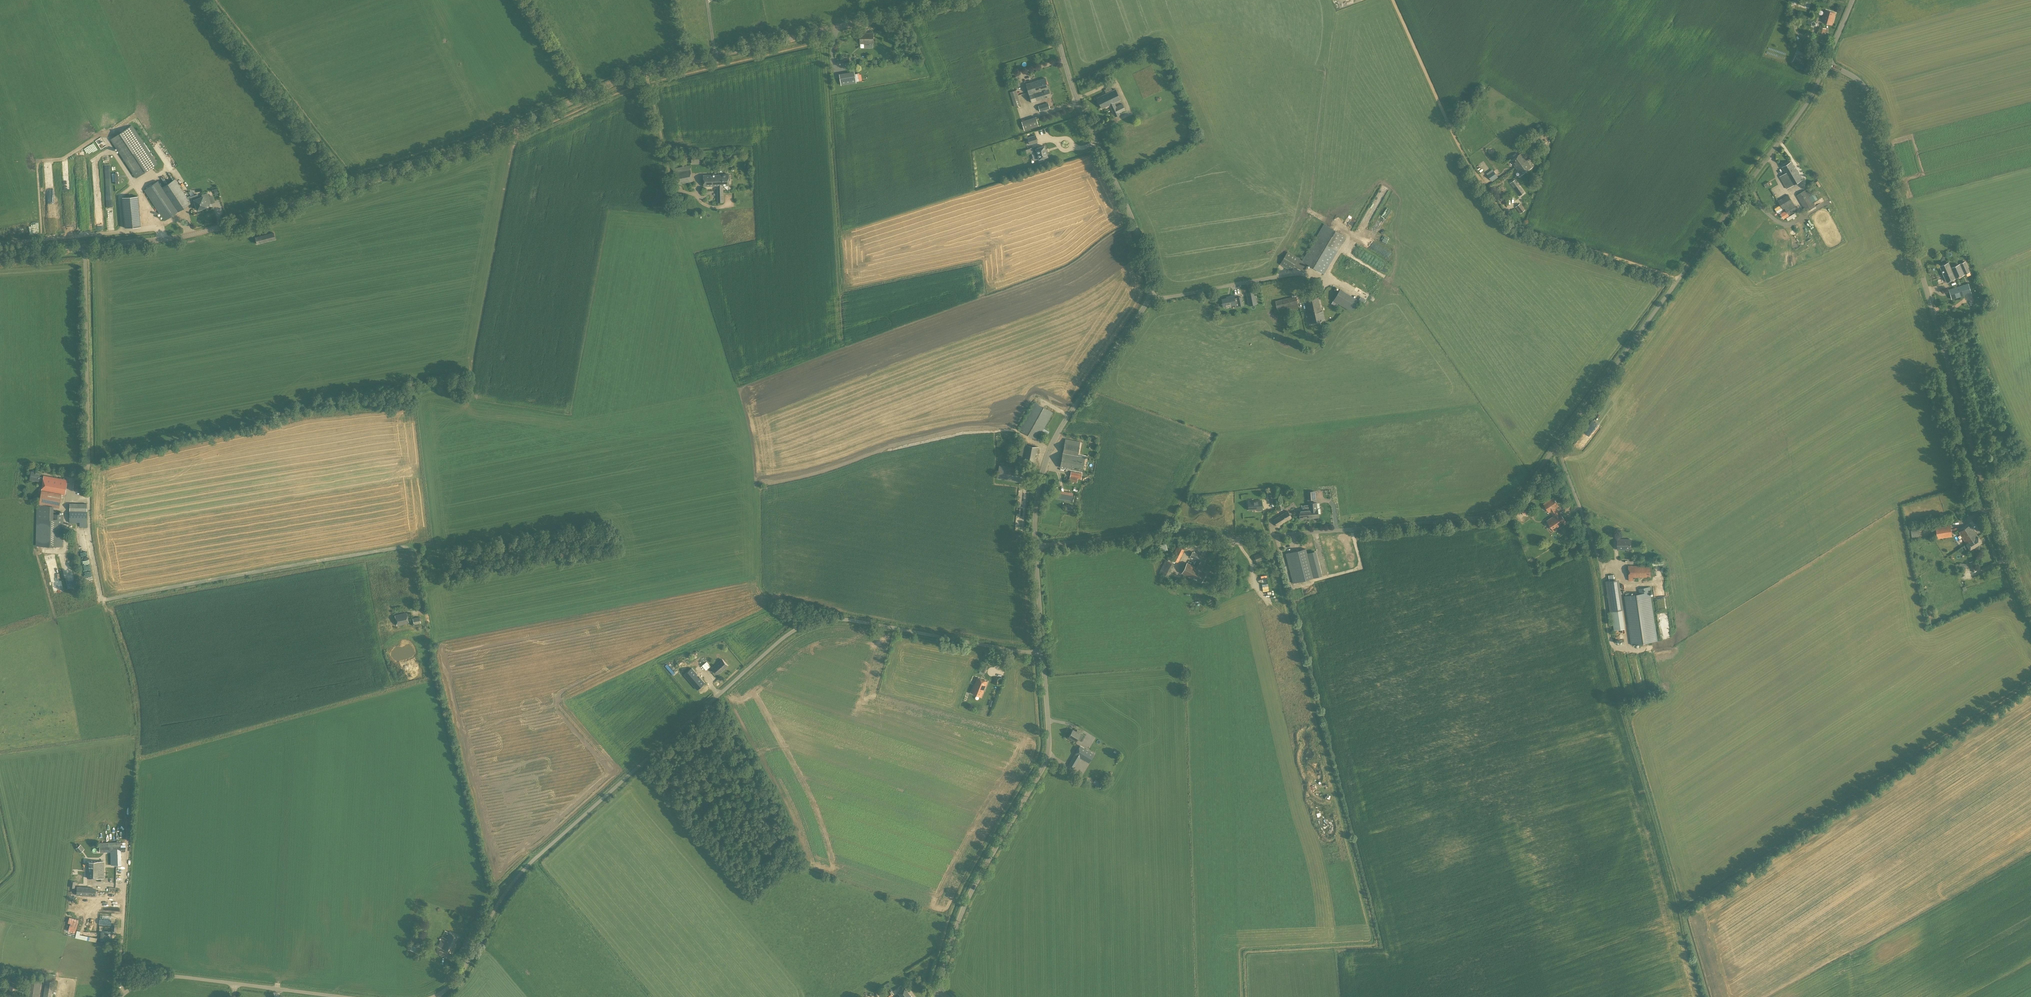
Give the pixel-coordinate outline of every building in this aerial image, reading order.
[(1832,25),(1836,13),(1825,10),(1821,22),(1832,25)] [(1820,27),(1818,32),(1818,35),(1815,34),(1814,38),(1823,41),(1826,29),(1820,27)] [(860,44),(873,44),(873,34),(860,35),(860,44)] [(1803,60),(1795,56),(1792,62),(1800,66),(1803,60)] [(842,85),(857,83),(857,81),(863,80),(862,73),(856,74),(855,71),(840,73),(842,85)] [(1015,88),(1020,86),(1017,76),(1012,78),(1015,88)] [(1050,96),(1045,77),(1025,83),(1031,101),(1044,98),(1050,96)] [(1021,103),(1017,89),(1010,92),(1015,106),(1021,103)] [(1119,113),(1125,110),(1122,104),(1116,107),(1114,103),(1120,100),(1115,89),(1097,98),(1102,109),(1110,105),(1115,117),(1120,115),(1119,113)] [(1023,121),(1025,130),(1040,126),(1037,116),(1023,121)] [(110,140),(136,177),(151,167),(125,130),(110,140)] [(1027,138),(1029,145),(1030,145),(1035,143),(1038,142),(1036,135),(1027,138)] [(1036,146),(1035,143),(1030,145),(1031,148),(1032,148),(1033,153),(1036,152),(1039,161),(1043,160),(1043,158),(1048,157),(1045,145),(1036,148),(1036,146)] [(1523,163),(1527,160),(1521,153),(1511,160),(1515,166),(1514,166),(1515,167),(1522,162),(1523,163)] [(1522,175),(1532,167),(1527,160),(1523,163),(1522,162),(1515,167),(1518,171),(1518,170),(1522,175)] [(1782,167),(1785,173),(1780,177),(1787,189),(1802,179),(1796,168),(1795,168),(1791,162),(1782,167)] [(676,185),(693,181),(690,165),(673,168),(676,185)] [(1494,171),(1488,175),(1492,181),(1498,176),(1494,171)] [(724,202),(723,186),(729,186),(729,174),(704,175),(704,186),(717,186),(718,203),(724,202)] [(162,187),(158,181),(144,190),(165,221),(191,203),(190,202),(187,197),(175,179),(162,187)] [(1520,196),(1525,192),(1519,184),(1518,185),(1515,180),(1510,183),(1520,196)] [(1806,212),(1815,207),(1805,190),(1796,195),(1806,212)] [(190,196),(187,197),(190,202),(194,200),(197,210),(206,207),(206,205),(211,203),(207,193),(202,195),(202,197),(198,198),(197,194),(190,197),(190,196)] [(1788,215),(1797,210),(1788,194),(1778,201),(1783,209),(1784,208),(1786,211),(1781,214),(1784,219),(1789,216),(1788,215)] [(1078,214),(1092,208),(1089,200),(1075,205),(1078,214)] [(1521,213),(1525,210),(1520,204),(1515,207),(1521,213)] [(140,217),(124,218),(125,228),(141,227),(140,217)] [(1324,274),(1346,237),(1324,224),(1302,260),(1287,252),(1280,264),(1291,271),(1294,265),(1304,271),(1308,265),(1324,274)] [(257,245),(276,240),(274,232),(255,237),(257,245)] [(1955,278),(1951,268),(1948,262),(1939,266),(1946,282),(1955,278)] [(1955,278),(1970,272),(1965,262),(1951,268),(1955,278)] [(1949,289),(1952,299),(1971,293),(1968,283),(1949,289)] [(1352,312),(1360,299),(1341,289),(1332,304),(1338,307),(1340,304),(1352,312)] [(1254,291),(1246,293),(1249,305),(1257,304),(1254,291)] [(1235,304),(1234,299),(1234,296),(1229,297),(1230,298),(1222,299),(1223,307),(1235,304)] [(1277,313),(1299,308),(1296,296),(1275,301),(1277,313)] [(1237,297),(1237,298),(1234,299),(1235,304),(1238,304),(1239,306),(1243,306),(1241,297),(1237,297)] [(1308,323),(1324,319),(1322,311),(1321,311),(1318,298),(1305,301),(1308,312),(1306,313),(1308,323)] [(1034,402),(1019,430),(1037,440),(1053,412),(1034,402)] [(1082,472),(1085,457),(1077,456),(1080,442),(1065,439),(1060,467),(1082,472)] [(1037,454),(1038,447),(1021,444),(1018,461),(1035,464),(1037,458),(1035,457),(1036,454),(1037,454)] [(1025,484),(1028,470),(999,465),(997,479),(1025,484)] [(1077,483),(1078,479),(1081,479),(1082,474),(1071,471),(1069,481),(1077,483)] [(61,494),(65,494),(67,480),(44,476),(43,478),(39,477),(40,473),(31,472),(30,479),(38,481),(38,480),(43,481),(41,490),(61,494)] [(1224,474),(1210,473),(1209,487),(1223,488),(1224,474)] [(59,507),(61,494),(41,490),(39,503),(59,507)] [(1071,502),(1073,495),(1056,492),(1055,499),(1071,502)] [(1559,512),(1558,513),(1555,508),(1559,506),(1553,498),(1544,504),(1549,512),(1552,511),(1555,515),(1547,521),(1554,531),(1566,523),(1559,512)] [(1261,501),(1248,502),(1248,510),(1257,509),(1257,510),(1262,509),(1261,501)] [(1308,513),(1308,518),(1318,517),(1317,502),(1309,503),(1310,509),(1310,513),(1308,513)] [(87,527),(87,504),(70,503),(69,523),(76,523),(76,522),(80,522),(79,527),(87,527)] [(1310,513),(1310,509),(1299,510),(1300,519),(1308,518),(1308,513),(1310,513)] [(1277,527),(1292,518),(1287,511),(1273,519),(1277,527)] [(63,547),(63,514),(52,514),(52,519),(36,518),(36,546),(63,547)] [(1937,539),(1952,537),(1950,525),(1935,527),(1937,539)] [(1967,544),(1978,537),(1970,525),(1959,532),(1967,544)] [(1912,540),(1920,539),(1919,530),(1911,531),(1912,540)] [(1970,550),(1982,542),(1978,537),(1967,544),(1966,544),(1970,550)] [(1624,548),(1631,548),(1631,540),(1617,540),(1617,549),(1624,549),(1624,548)] [(1167,543),(1159,544),(1160,551),(1168,550),(1167,543)] [(1178,562),(1184,550),(1177,546),(1171,559),(1178,562)] [(1314,551),(1307,553),(1306,549),(1285,554),(1293,583),(1321,576),(1314,551)] [(1204,564),(1206,558),(1192,552),(1190,557),(1197,560),(1195,566),(1198,568),(1201,562),(1204,564)] [(1257,562),(1267,558),(1264,552),(1254,556),(1257,562)] [(1168,576),(1174,564),(1165,560),(1159,571),(1168,576)] [(1201,583),(1206,572),(1187,563),(1182,573),(1201,583)] [(1633,581),(1633,577),(1651,577),(1651,565),(1628,565),(1628,581),(1633,581)] [(1610,604),(1620,603),(1617,579),(1607,580),(1610,604)] [(1631,645),(1658,641),(1649,587),(1638,589),(1639,594),(1624,596),(1631,645)] [(1312,607),(1312,605),(1312,604),(1312,602),(1311,601),(1310,600),(1309,599),(1308,598),(1306,598),(1305,597),(1304,597),(1302,598),(1301,598),(1300,599),(1298,600),(1298,602),(1297,603),(1297,605),(1297,606),(1297,607),(1298,609),(1299,610),(1300,612),(1302,612),(1303,613),(1304,613),(1306,613),(1307,613),(1309,612),(1310,611),(1311,610),(1312,608),(1312,607)] [(1614,630),(1626,629),(1623,609),(1612,611),(1614,630)] [(397,625),(408,623),(406,613),(395,616),(397,625)] [(718,674),(727,665),(722,659),(712,668),(718,674)] [(706,670),(711,666),(706,661),(702,665),(706,670)] [(985,673),(989,666),(983,663),(980,671),(985,673)] [(692,668),(684,674),(697,690),(705,683),(699,677),(697,674),(692,668)] [(981,697),(987,681),(977,677),(971,693),(981,697)] [(1001,685),(1002,678),(994,677),(993,684),(1001,685)] [(1077,738),(1082,741),(1085,736),(1081,733),(1077,731),(1076,732),(1073,730),(1069,737),(1076,741),(1077,738)] [(1078,750),(1075,754),(1080,757),(1089,763),(1094,754),(1085,749),(1083,753),(1078,750)] [(99,878),(99,862),(87,862),(87,878),(99,878)] [(95,896),(95,888),(77,887),(76,895),(95,896)] [(77,930),(75,937),(96,942),(97,938),(81,934),(81,931),(77,930)] [(452,953),(459,937),(449,932),(446,939),(442,937),(438,946),(452,953)] [(419,954),(421,950),(412,946),(410,950),(419,954)] [(41,979),(28,977),(25,996),(39,996),(41,979)] [(55,981),(45,980),(43,996),(52,996),(55,981)] [(899,994),(895,996),(912,996),(905,988),(898,993),(899,994)]
